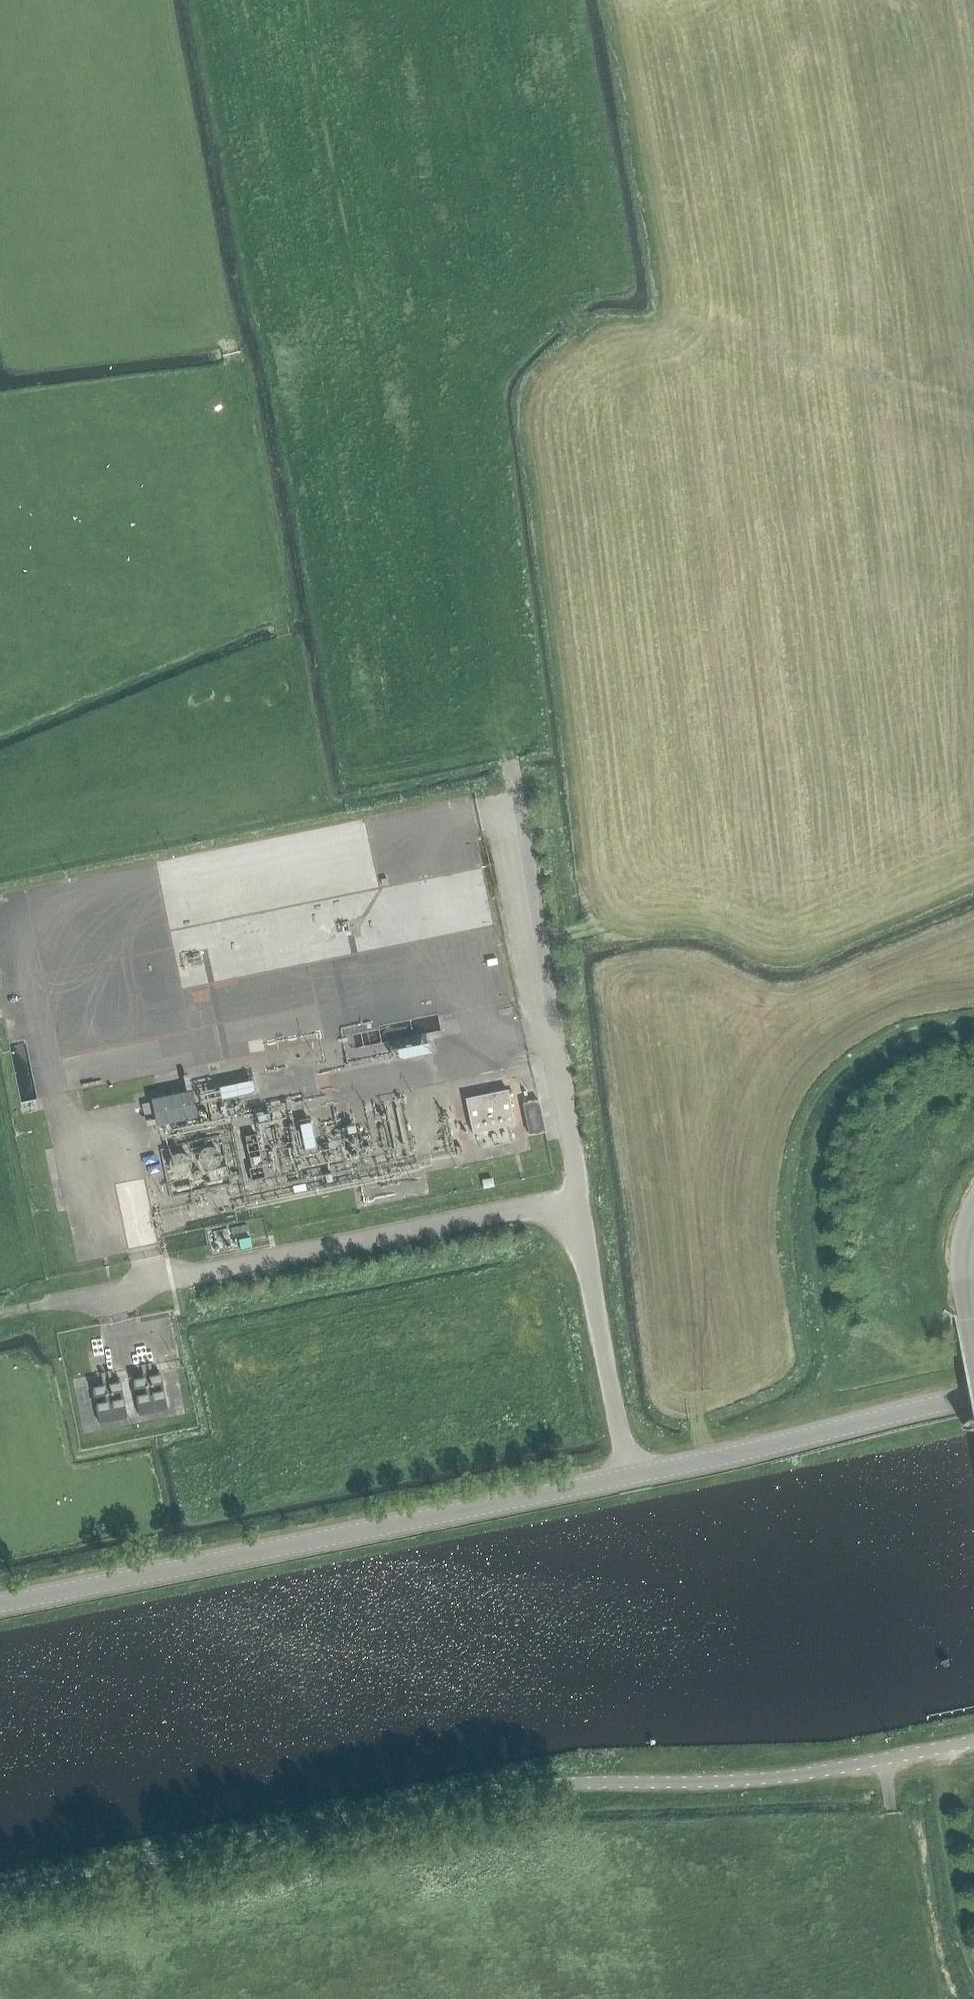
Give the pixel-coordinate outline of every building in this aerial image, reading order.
[(351,821),(283,839),(282,867),(287,867),(285,885),(295,886),(296,861),(315,856),(318,867),(319,856),(329,857),(331,838),(334,838),(347,835),(350,846),(354,846),(353,839),(353,832),(363,833),(362,847),(368,847),(366,840),(367,825),(357,825),(357,822),(351,821)] [(332,893),(380,885),(376,861),(338,868),(340,880),(340,879),(342,886),(331,888),(332,893)] [(407,1055),(437,1051),(435,1033),(404,1037),(407,1055)] [(260,1078),(228,1085),(231,1096),(263,1089),(260,1078)] [(197,1117),(192,1090),(150,1099),(151,1101),(141,1103),(145,1120),(155,1118),(156,1126),(197,1117)] [(471,1134),(514,1125),(507,1090),(464,1099),(471,1134)] [(545,1131),(538,1099),(522,1103),(528,1135),(545,1131)] [(199,1152),(197,1157),(199,1163),(203,1167),(208,1168),(214,1167),(218,1163),(219,1157),(218,1152),(214,1148),(208,1146),(203,1148),(199,1152)] [(170,1158),(168,1163),(170,1169),(174,1173),(179,1174),(185,1173),(189,1169),(190,1163),(189,1158),(185,1154),(179,1152),(174,1154),(170,1158)] [(159,1241),(147,1177),(119,1182),(131,1246),(159,1241)] [(166,1410),(159,1373),(131,1378),(138,1415),(166,1410)] [(126,1417),(119,1380),(91,1386),(98,1423),(126,1417)]
